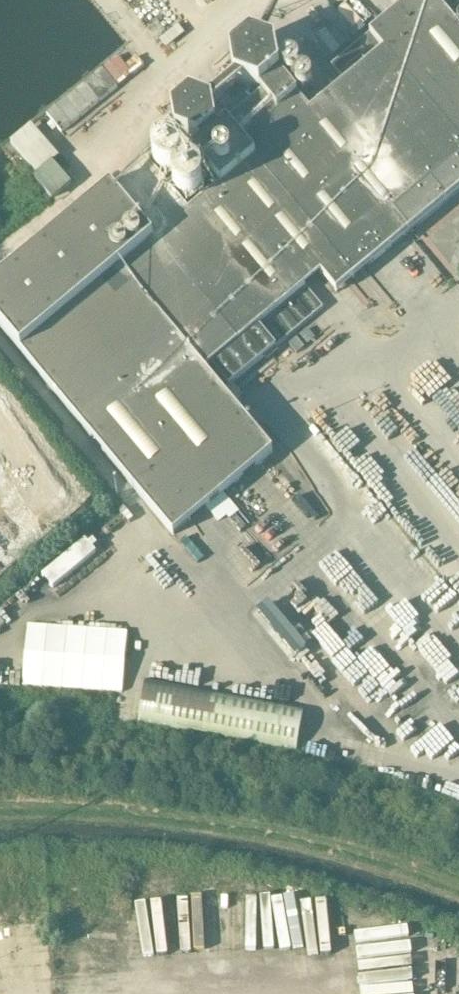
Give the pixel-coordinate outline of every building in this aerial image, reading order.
[(173,536),(272,453),(222,392),(205,371),(323,273),(340,294),(414,232),(412,230),(458,190),(458,31),(432,0),(415,0),(335,67),(349,84),(314,113),(284,77),(280,51),(255,42),(235,59),(239,85),(264,94),(266,97),(222,133),(221,132),(217,108),(195,100),(176,115),(181,138),(203,146),(205,148),(197,155),(224,188),(193,214),(151,165),(116,194),(113,190),(0,285),(0,329),(173,536)] [(131,693),(134,629),(25,624),(22,669),(3,668),(2,686),(131,693)] [(146,680),(138,721),(139,722),(297,751),(304,709),(146,679),(146,680)]
